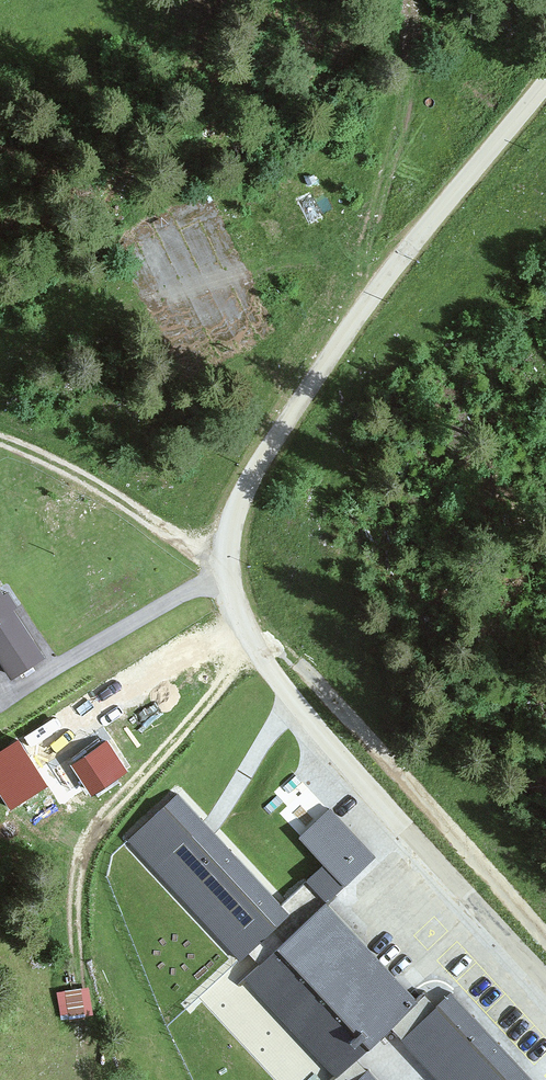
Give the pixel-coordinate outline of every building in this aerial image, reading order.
[(0,574),(0,681),(5,689),(53,660),(1,573),(0,574)] [(7,804),(43,779),(0,719),(0,794),(7,804)] [(105,738),(74,759),(95,790),(126,769),(105,738)] [(176,794),(124,839),(233,963),(285,917),(176,794)] [(380,856),(327,808),(299,839),(322,860),(305,879),(334,906),(380,856)] [(236,983),(328,1079),(336,1079),(418,1001),(322,901),(236,983)] [(94,980),(60,981),(61,1010),(95,1009),(94,980)] [(453,995),(407,1041),(446,1079),(539,1079),(453,995)] [(372,1069),(360,1079),(383,1079),(372,1069)]
